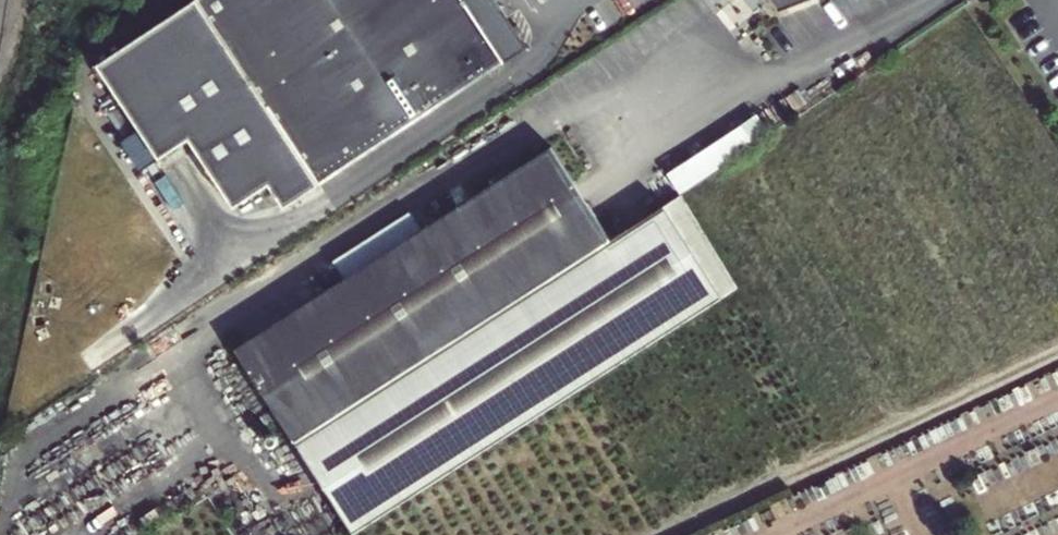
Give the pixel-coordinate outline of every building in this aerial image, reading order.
[(99,58),(162,156),(192,136),(239,207),(273,184),(290,208),(512,62),(496,38),(489,18),(479,0),(186,0),(99,58)] [(758,111),(672,173),(685,192),(772,130),(758,111)] [(141,166),(158,158),(143,128),(126,137),(141,166)] [(241,345),(300,437),(358,529),(741,283),(684,190),(608,228),(555,145),(425,228),(413,209),(336,258),(349,277),(241,345)]
